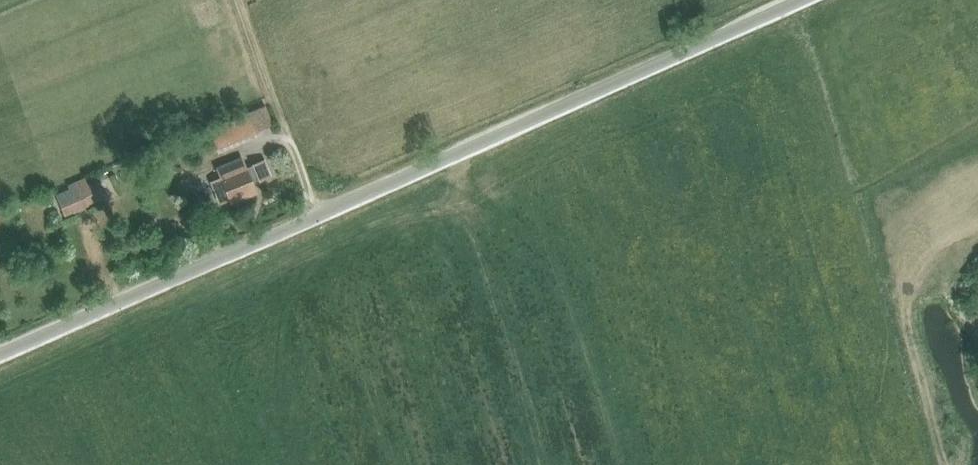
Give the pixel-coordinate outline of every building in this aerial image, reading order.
[(251,111),(219,124),(228,148),(262,135),(260,130),(252,110),(251,111)] [(171,143),(175,150),(180,148),(177,140),(171,143)] [(254,183),(259,181),(271,176),(264,158),(246,165),(242,156),(215,167),(219,176),(208,181),(218,205),(229,201),(230,205),(258,193),(254,183)] [(99,185),(90,189),(85,179),(72,185),(73,188),(57,196),(66,216),(88,206),(88,203),(95,200),(104,196),(99,185)]
